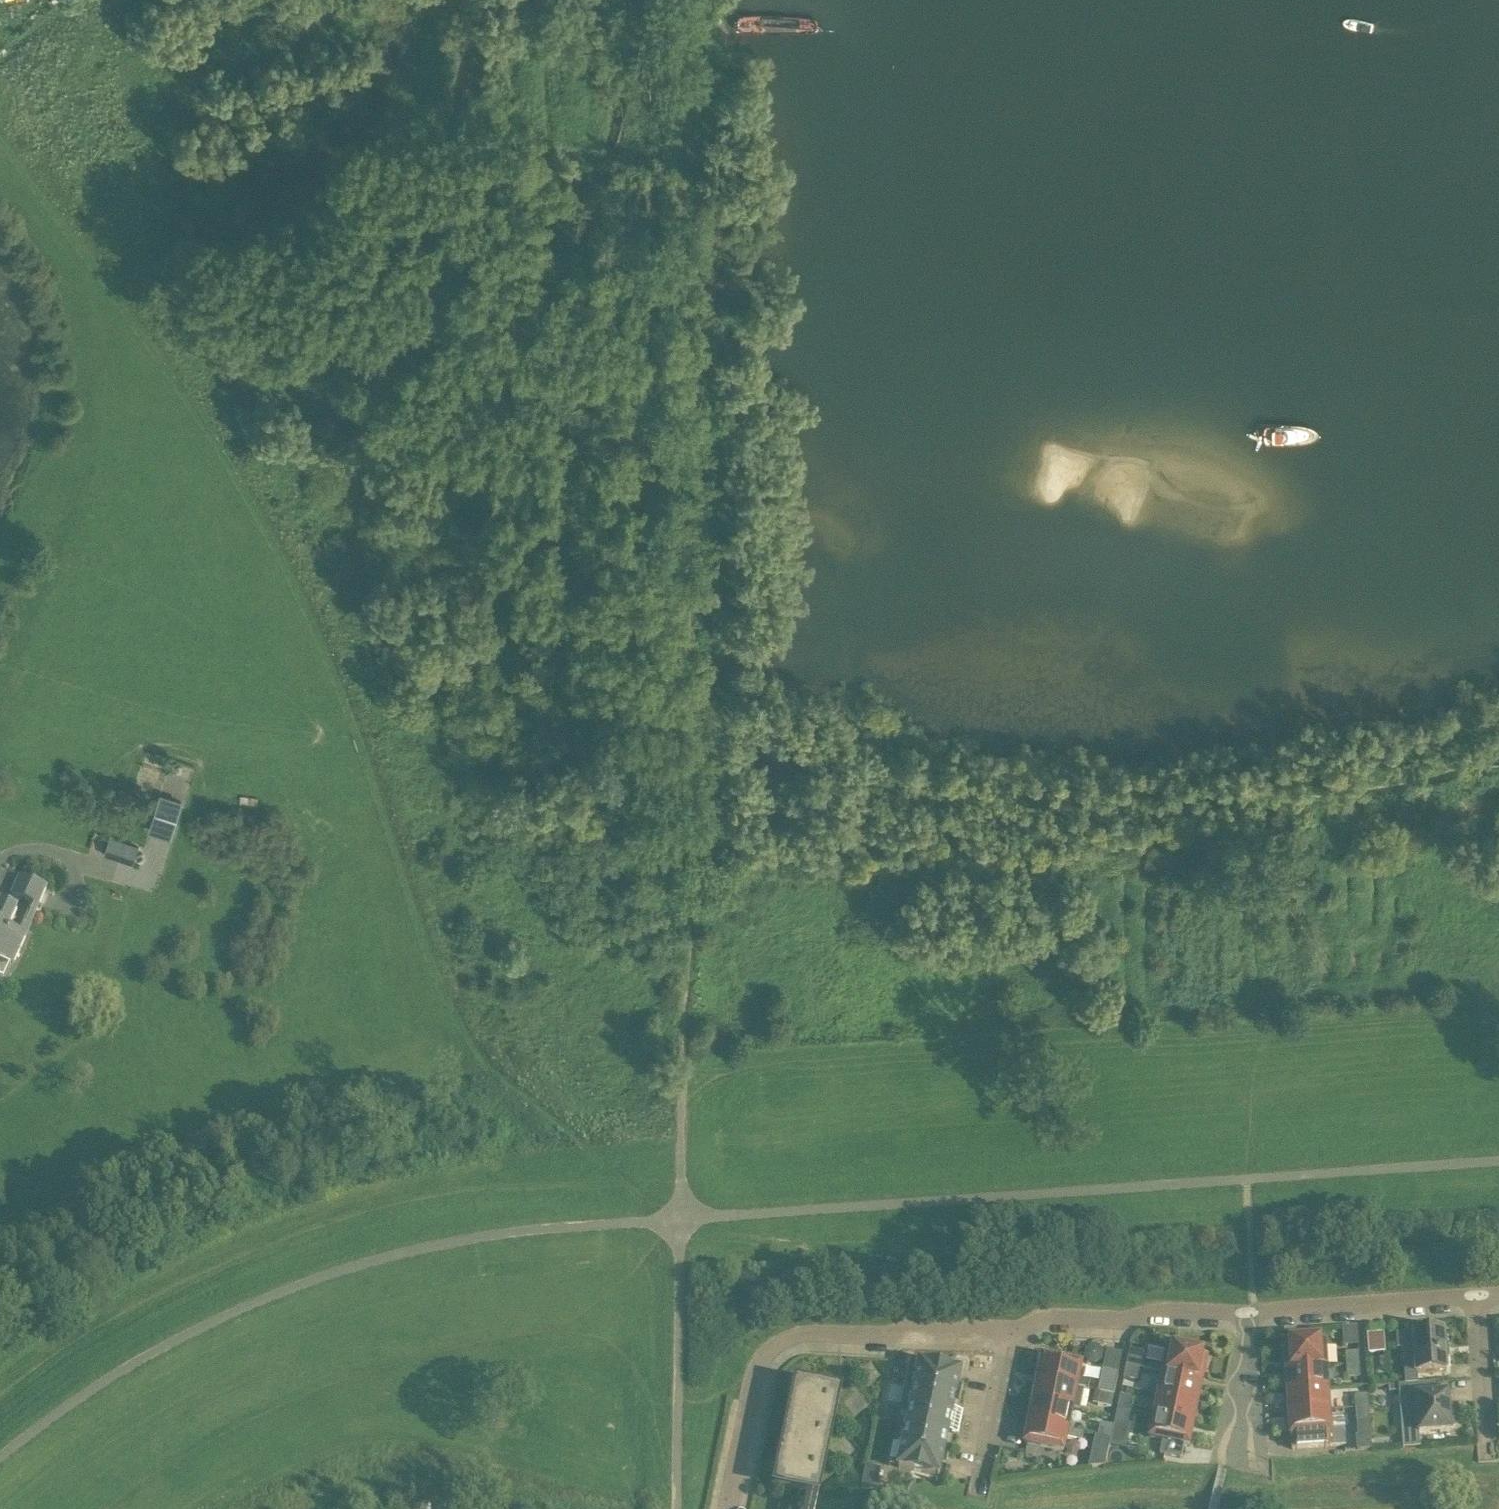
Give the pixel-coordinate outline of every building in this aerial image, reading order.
[(148,826),(170,834),(182,797),(160,790),(148,826)] [(138,846),(109,837),(104,854),(133,864),(138,846)] [(20,876),(12,894),(40,907),(48,889),(20,876)] [(21,934),(17,932),(19,930),(5,923),(13,906),(0,900),(0,957),(5,959),(6,956),(10,958),(21,934)] [(1413,1346),(1415,1373),(1446,1371),(1443,1331),(1397,1334),(1398,1347),(1413,1346)] [(1385,1352),(1383,1332),(1367,1334),(1369,1353),(1385,1352)] [(1286,1369),(1325,1367),(1324,1344),(1319,1345),(1319,1341),(1290,1343),(1290,1347),(1285,1347),(1286,1369)] [(1101,1346),(1093,1345),(1087,1349),(1085,1357),(1090,1363),(1097,1365),(1104,1360),(1105,1353),(1101,1346)] [(1147,1353),(1129,1349),(1126,1366),(1139,1368),(1144,1369),(1145,1361),(1147,1353)] [(1145,1361),(1144,1369),(1163,1373),(1201,1381),(1206,1359),(1201,1358),(1202,1355),(1173,1349),(1172,1352),(1168,1351),(1165,1365),(1145,1361)] [(1346,1365),(1359,1365),(1358,1352),(1345,1353),(1346,1365)] [(1038,1379),(1052,1382),(1088,1389),(1089,1381),(1078,1379),(1081,1365),(1043,1357),(1038,1379)] [(947,1435),(957,1438),(962,1414),(952,1412),(960,1372),(919,1364),(911,1405),(902,1403),(897,1424),(907,1426),(898,1467),(939,1476),(947,1435)] [(1359,1365),(1346,1365),(1347,1378),(1360,1377),(1359,1365)] [(1123,1378),(1136,1381),(1139,1368),(1126,1366),(1123,1378)] [(1288,1391),(1327,1388),(1325,1367),(1286,1369),(1288,1391)] [(1098,1391),(1100,1392),(1114,1395),(1118,1373),(1102,1369),(1098,1391)] [(1159,1394),(1197,1402),(1201,1381),(1163,1373),(1159,1394)] [(1052,1404),(1072,1408),(1080,1410),(1084,1389),(1088,1390),(1088,1389),(1052,1382),(1038,1379),(1034,1400),(1052,1404)] [(818,1494),(839,1392),(833,1390),(797,1383),(775,1485),(805,1491),(818,1494)] [(1416,1407),(1418,1433),(1450,1431),(1450,1427),(1454,1426),(1453,1412),(1449,1412),(1448,1393),(1427,1395),(1426,1383),(1398,1385),(1400,1409),(1416,1407)] [(1289,1412),(1328,1410),(1327,1388),(1288,1391),(1289,1412)] [(1098,1405),(1111,1407),(1114,1395),(1100,1392),(1098,1405)] [(1197,1402),(1159,1394),(1155,1415),(1193,1423),(1197,1402)] [(1355,1408),(1368,1407),(1367,1394),(1354,1395),(1355,1408)] [(1133,1398),(1120,1396),(1117,1408),(1130,1410),(1133,1398)] [(1029,1421),(1052,1426),(1067,1429),(1072,1408),(1052,1404),(1034,1400),(1029,1421)] [(1368,1407),(1355,1408),(1356,1421),(1369,1420),(1368,1407)] [(1114,1420),(1128,1423),(1130,1410),(1117,1408),(1114,1420)] [(1328,1410),(1289,1412),(1291,1435),(1307,1434),(1308,1448),(1346,1446),(1345,1434),(1340,1430),(1329,1431),(1328,1410)] [(1155,1415),(1150,1437),(1162,1440),(1159,1454),(1181,1458),(1184,1444),(1188,1445),(1193,1423),(1155,1415)] [(1052,1426),(1029,1421),(1025,1443),(1063,1451),(1066,1437),(1081,1441),(1083,1433),(1067,1429),(1052,1426)] [(1108,1425),(1100,1423),(1097,1435),(1110,1438),(1113,1426),(1108,1425)] [(1088,1467),(1104,1466),(1110,1438),(1097,1435),(1095,1435),(1088,1467)] [(864,1483),(878,1486),(880,1477),(881,1471),(867,1468),(864,1483)] [(818,1494),(805,1491),(801,1508),(815,1508),(818,1494)]
